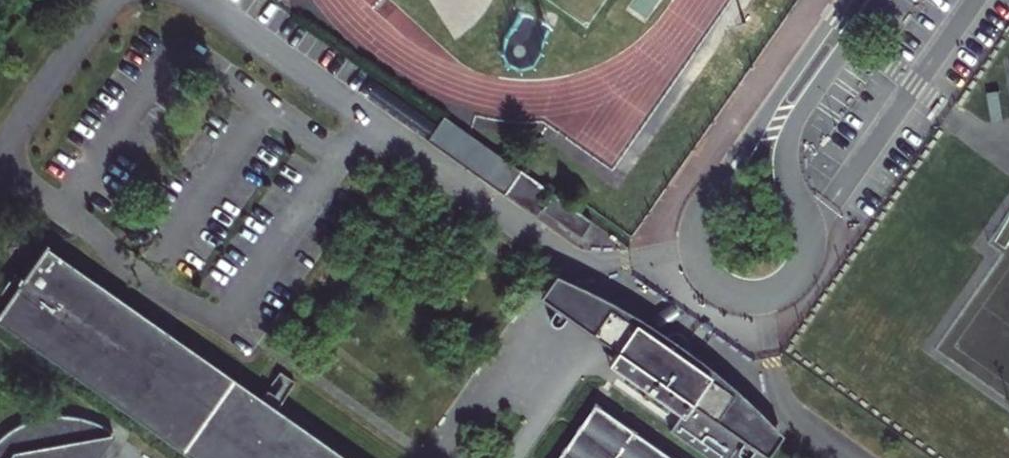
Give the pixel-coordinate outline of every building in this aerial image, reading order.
[(543,187),(517,168),(500,191),(531,213),(536,207),(575,235),(587,219),(548,191),(542,199),(537,196),(543,187)] [(41,246),(0,304),(0,325),(190,457),(341,457),(41,246)] [(555,275),(540,297),(616,348),(607,362),(677,412),(681,414),(673,426),(670,430),(713,457),(728,457),(742,438),(767,457),(781,435),(747,398),(705,362),(646,321),(608,299),(574,283),(555,275)] [(593,406),(556,457),(668,457),(593,406)] [(108,447),(117,434),(91,420),(67,416),(39,420),(17,429),(0,443),(0,457),(100,457),(108,447)]
